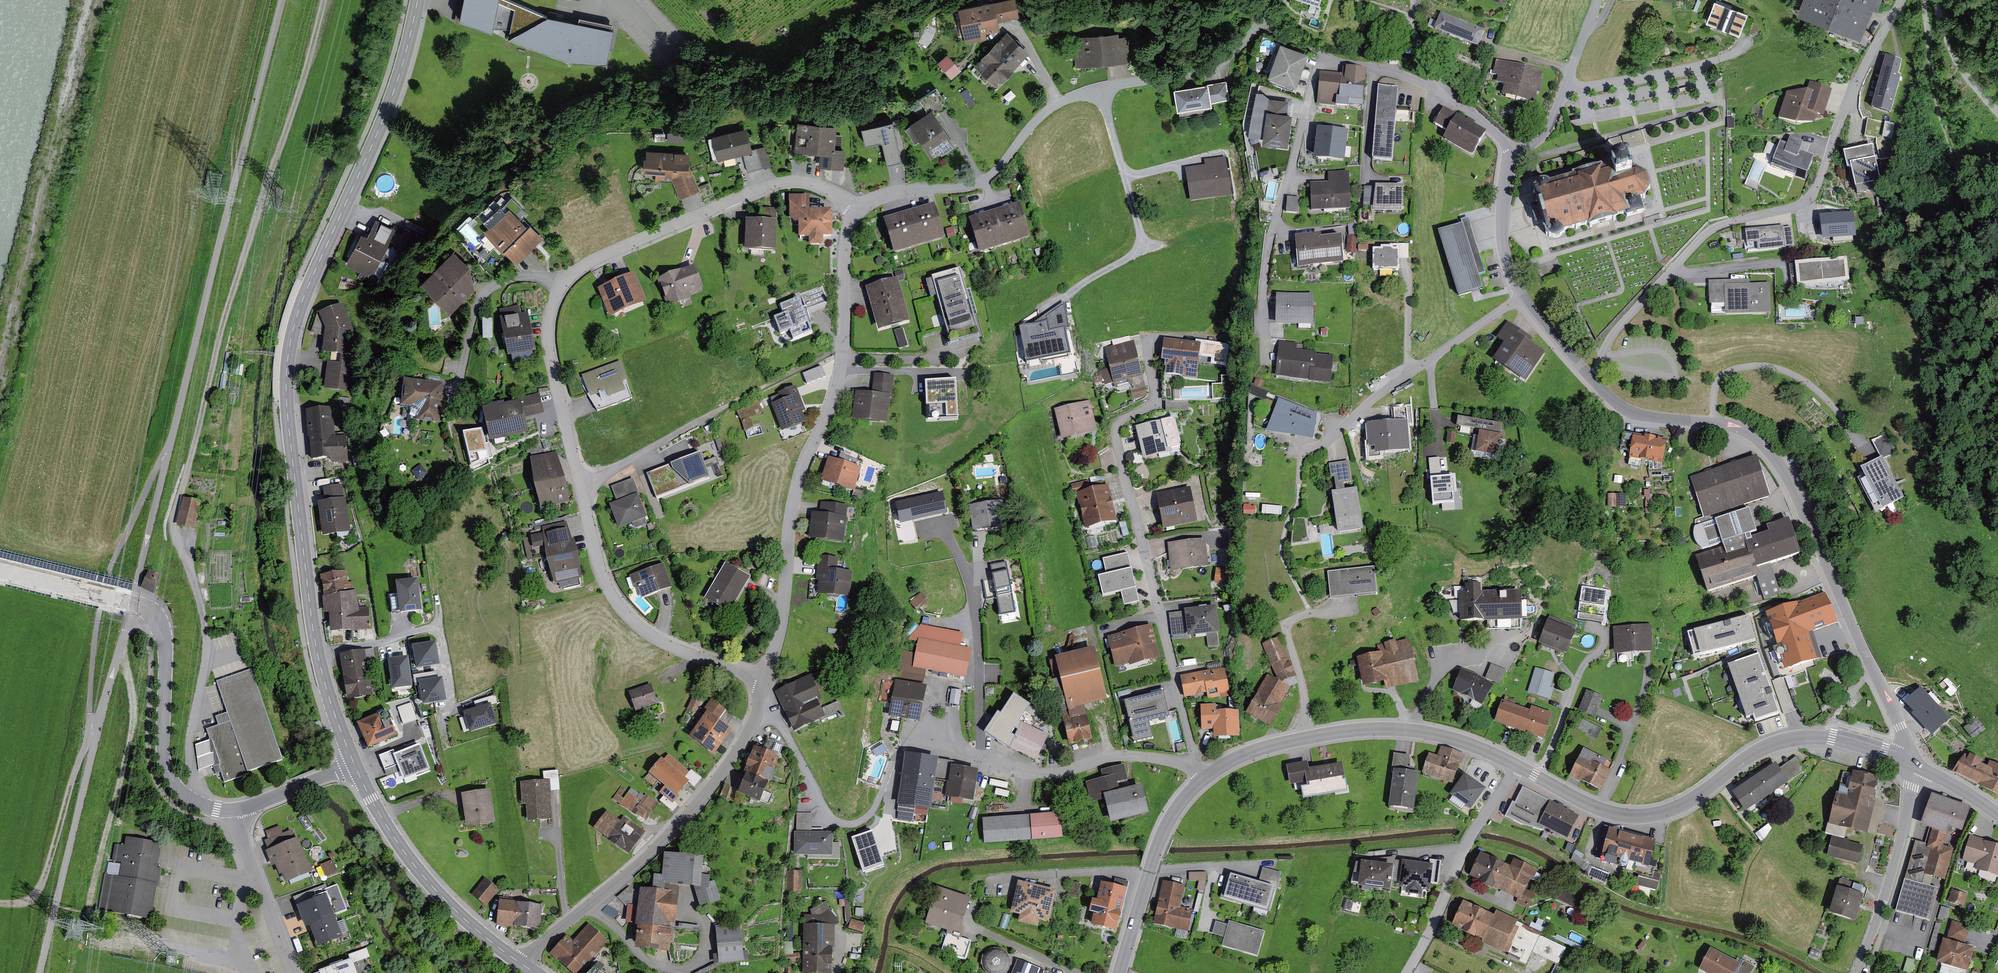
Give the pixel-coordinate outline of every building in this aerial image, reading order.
[(615,30),(548,17),(508,0),(466,0),(462,17),(571,62),(609,64),(615,30)] [(1019,0),(1014,0),(962,9),(968,41),(1003,35),(1000,22),(1022,18),(1019,0)] [(1297,0),(1323,9),(1326,0),(1298,0),(1297,0)] [(1798,15),(1860,40),(1876,0),(1804,0),(1798,15)] [(1749,15),(1713,1),(1706,21),(1741,35),(1749,15)] [(1485,30),(1446,14),(1440,28),(1479,44),(1485,30)] [(1034,53),(1012,33),(995,51),(1017,71),(1034,53)] [(1077,37),(1078,65),(1122,64),(1133,63),(1132,35),(1077,37)] [(1312,54),(1286,45),(1274,78),(1300,87),(1312,54)] [(1000,89),(1017,71),(995,51),(978,68),(1000,89)] [(1888,52),(1873,104),(1893,110),(1908,57),(1888,52)] [(950,55),(939,64),(952,79),(963,70),(950,55)] [(1496,82),(1509,85),(1507,96),(1539,104),(1547,73),(1501,62),(1496,82)] [(1324,74),(1322,103),(1365,107),(1368,70),(1347,68),(1346,76),(1324,74)] [(1216,111),(1215,102),(1232,99),(1229,82),(1221,83),(1179,90),(1183,117),(1216,111)] [(1801,125),(1807,111),(1822,117),(1829,98),(1833,90),(1813,82),(1808,94),(1790,88),(1779,117),(1801,125)] [(1402,88),(1382,86),(1377,161),(1398,162),(1402,88)] [(1266,138),(1270,110),(1290,113),(1290,107),(1291,100),(1271,97),(1267,94),(1264,92),(1260,91),(1253,135),(1266,138)] [(1448,140),(1478,156),(1490,135),(1448,109),(1440,125),(1453,132),(1448,140)] [(958,146),(937,110),(914,124),(936,160),(958,146)] [(1266,138),(1265,143),(1291,146),(1294,127),(1296,114),(1290,113),(1270,110),(1266,138)] [(868,145),(885,141),(890,163),(898,162),(904,160),(896,121),(865,128),(868,145)] [(1335,122),(1335,131),(1344,131),(1345,122),(1335,122)] [(847,149),(834,148),(836,127),(800,125),(798,151),(823,153),(822,167),(846,169),(847,149)] [(721,160),(747,155),(750,170),(757,169),(764,167),(760,149),(754,150),(749,129),(716,137),(721,160)] [(1353,134),(1322,131),(1319,160),(1330,161),(1349,163),(1353,134)] [(1778,144),(1771,163),(1806,175),(1813,156),(1799,151),(1801,145),(1802,142),(1791,138),(1788,147),(1778,144)] [(1857,148),(1847,150),(1857,190),(1886,184),(1876,143),(1857,148)] [(691,154),(650,152),(648,178),(676,180),(683,199),(694,195),(701,192),(690,164),(691,154)] [(1188,169),(1194,203),(1235,196),(1228,156),(1207,160),(1208,166),(1188,169)] [(1649,197),(1647,195),(1652,188),(1654,188),(1654,186),(1652,186),(1649,178),(1651,176),(1650,174),(1648,176),(1641,172),(1641,169),(1639,170),(1638,171),(1635,173),(1631,159),(1615,163),(1616,168),(1605,171),(1603,167),(1601,167),(1602,169),(1581,176),(1580,173),(1578,174),(1579,178),(1568,181),(1567,179),(1565,180),(1566,182),(1554,185),(1554,183),(1552,184),(1551,183),(1549,183),(1547,182),(1545,183),(1543,183),(1541,185),(1540,187),(1538,188),(1539,190),(1536,191),(1537,193),(1539,192),(1541,200),(1539,200),(1540,203),(1532,205),(1533,209),(1532,211),(1532,214),(1533,218),(1535,221),(1537,222),(1538,225),(1546,222),(1546,224),(1548,224),(1551,232),(1549,233),(1549,235),(1552,234),(1552,236),(1554,235),(1556,236),(1557,237),(1560,237),(1562,236),(1564,235),(1565,233),(1566,232),(1568,231),(1567,230),(1579,226),(1579,228),(1581,228),(1581,226),(1592,223),(1594,227),(1596,226),(1595,224),(1599,223),(1601,228),(1613,224),(1612,219),(1616,218),(1617,220),(1619,219),(1618,215),(1629,212),(1630,216),(1646,211),(1650,210),(1648,205),(1651,204),(1650,201),(1644,203),(1642,198),(1646,197),(1647,198),(1649,197)] [(1272,168),(1263,170),(1265,178),(1274,175),(1272,168)] [(1315,184),(1316,212),(1355,211),(1354,173),(1333,173),(1333,178),(1333,183),(1315,184)] [(1381,188),(1369,187),(1368,207),(1380,208),(1380,211),(1407,212),(1408,187),(1381,186),(1381,188)] [(1296,196),(1291,196),(1289,211),(1302,212),(1302,197),(1296,196)] [(813,200),(790,198),(789,223),(799,224),(812,224),(812,213),(813,200)] [(907,214),(887,220),(897,255),(947,240),(937,205),(907,214)] [(973,220),(983,254),(1031,239),(1021,205),(973,220)] [(511,209),(487,233),(519,264),(528,254),(542,239),(511,209)] [(1856,209),(1821,212),(1824,237),(1859,234),(1856,209)] [(834,213),(812,213),(812,224),(799,224),(799,239),(811,239),(811,247),(826,246),(826,239),(834,239),(834,213)] [(378,220),(369,238),(363,235),(348,264),(373,277),(397,229),(378,220)] [(779,223),(750,222),(748,251),(778,252),(779,223)] [(1469,224),(1443,232),(1464,298),(1489,290),(1469,224)] [(1773,227),(1746,231),(1748,253),(1794,247),(1791,225),(1773,227)] [(480,250),(485,242),(466,230),(461,239),(480,250)] [(1317,233),(1300,234),(1303,270),(1350,266),(1348,250),(1347,236),(1318,238),(1317,233)] [(1350,233),(1349,249),(1357,249),(1358,233),(1350,233)] [(1378,250),(1378,271),(1403,271),(1403,250),(1378,250)] [(469,268),(455,254),(423,287),(453,315),(477,290),(469,268)] [(1851,256),(1800,263),(1803,287),(1854,280),(1851,256)] [(690,270),(662,281),(670,303),(705,290),(697,268),(690,270)] [(964,270),(935,278),(955,345),(984,336),(964,270)] [(629,279),(601,290),(613,318),(648,303),(637,276),(629,279)] [(900,280),(869,289),(871,293),(883,334),(914,325),(900,280)] [(1730,313),(1773,311),(1772,284),(1753,285),(1753,280),(1714,281),(1714,305),(1730,304),(1730,313)] [(831,303),(825,287),(804,295),(809,306),(810,311),(821,307),(831,303)] [(1317,293),(1281,292),(1280,322),(1316,323),(1316,310),(1317,293)] [(783,305),(786,314),(776,318),(782,335),(792,332),(796,341),(815,334),(811,323),(814,321),(810,311),(809,306),(805,308),(801,298),(783,305)] [(1037,322),(1037,324),(1023,327),(1029,362),(1073,353),(1068,328),(1072,328),(1067,302),(1037,322)] [(1730,313),(1730,304),(1714,305),(1715,313),(1730,313)] [(350,394),(356,333),(345,305),(322,315),(327,329),(325,354),(343,355),(342,364),(330,363),(327,392),(350,394)] [(532,322),(530,314),(504,319),(512,358),(538,352),(532,322)] [(494,337),(494,317),(485,317),(485,337),(494,337)] [(1523,328),(1508,318),(1497,335),(1504,341),(1493,357),(1527,380),(1547,352),(1531,341),(1534,336),(1523,328)] [(900,343),(908,342),(906,332),(899,333),(900,343)] [(1137,338),(1108,346),(1118,381),(1147,373),(1137,338)] [(1173,339),(1169,370),(1198,375),(1203,343),(1173,339)] [(1336,353),(1301,349),(1301,343),(1284,341),(1281,361),(1283,362),(1283,367),(1282,375),(1333,381),(1336,353)] [(622,362),(584,376),(591,395),(594,394),(608,388),(611,396),(627,390),(624,381),(629,379),(622,362)] [(824,366),(805,373),(809,384),(829,377),(824,366)] [(897,377),(878,375),(876,395),(859,393),(856,422),(888,425),(891,402),(895,402),(897,377)] [(594,394),(591,395),(595,402),(600,410),(636,397),(629,379),(624,381),(627,390),(611,396),(608,388),(594,394)] [(446,385),(406,382),(404,408),(420,409),(419,421),(443,422),(446,385)] [(807,423),(802,412),(808,410),(798,387),(783,393),(785,400),(776,404),(787,431),(807,423)] [(1255,388),(1253,398),(1267,400),(1269,391),(1255,388)] [(962,391),(929,392),(929,425),(962,424),(962,391)] [(776,404),(785,400),(783,393),(773,397),(776,404)] [(520,400),(521,403),(484,412),(491,443),(529,434),(525,419),(547,414),(545,407),(542,395),(520,400)] [(1322,412),(1283,397),(1271,429),(1318,438),(1322,412)] [(740,410),(746,421),(748,430),(756,426),(756,424),(754,416),(766,411),(760,400),(740,410)] [(1093,400),(1058,408),(1065,436),(1099,429),(1093,400)] [(1372,425),(1374,451),(1412,448),(1410,423),(1417,423),(1415,405),(1397,406),(1398,415),(1399,422),(1372,425)] [(333,408),(307,410),(310,439),(336,436),(333,408)] [(1179,416),(1141,425),(1149,458),(1174,452),(1173,447),(1186,444),(1179,416)] [(1506,423),(1458,416),(1457,424),(1479,428),(1475,451),(1501,455),(1506,423)] [(756,426),(748,430),(750,438),(767,433),(764,421),(756,424),(756,426)] [(484,425),(466,429),(474,468),(493,464),(484,425)] [(1889,432),(1876,439),(1886,457),(1898,450),(1889,432)] [(347,435),(310,439),(312,458),(332,456),(333,464),(350,463),(347,435)] [(1669,440),(1634,435),(1631,459),(1666,464),(1669,440)] [(688,458),(649,473),(659,499),(713,479),(702,452),(688,458)] [(564,466),(560,453),(532,460),(544,510),(573,502),(564,466)] [(1089,470),(1104,467),(1103,461),(1101,454),(1087,458),(1089,470)] [(863,465),(832,456),(825,478),(856,488),(863,465)] [(1765,474),(1759,456),(1725,467),(1731,485),(1765,474)] [(1868,467),(1872,474),(1865,478),(1882,511),(1907,498),(1885,458),(1868,467)] [(1349,489),(1347,482),(1355,481),(1354,473),(1352,460),(1342,461),(1332,463),(1334,476),(1338,476),(1341,491),(1349,489)] [(1725,467),(1693,477),(1699,495),(1731,485),(1725,467)] [(1455,472),(1433,474),(1435,502),(1457,500),(1455,472)] [(1772,495),(1765,474),(1731,485),(1699,495),(1706,516),(1717,513),(1727,543),(1728,546),(1698,556),(1710,593),(1763,576),(1760,569),(1775,564),(1803,555),(1792,519),(1772,526),(1774,532),(1762,536),(1752,507),(1740,511),(1739,506),(1772,495)] [(620,499),(613,502),(622,526),(648,515),(634,478),(625,481),(615,485),(620,499)] [(1111,484),(1081,492),(1089,527),(1120,520),(1111,484)] [(321,506),(325,537),(351,535),(346,486),(327,488),(329,505),(321,506)] [(1193,486),(1161,493),(1167,526),(1200,520),(1193,486)] [(1367,529),(1360,487),(1349,489),(1341,491),(1336,491),(1342,533),(1367,529)] [(947,490),(896,500),(900,525),(951,515),(947,490)] [(1610,506),(1627,506),(1627,491),(1609,491),(1610,506)] [(973,502),(977,528),(1010,524),(1007,498),(973,502)] [(201,502),(186,499),(180,525),(195,529),(201,502)] [(816,511),(813,536),(846,539),(850,505),(825,502),(824,507),(824,512),(816,511)] [(1698,519),(1699,526),(1698,531),(1699,537),(1701,541),(1704,545),(1708,548),(1727,543),(1717,513),(1706,516),(1698,519)] [(1295,544),(1312,542),(1308,517),(1297,518),(1295,544)] [(572,534),(571,528),(546,535),(526,540),(532,562),(548,558),(555,585),(583,578),(572,534)] [(1208,538),(1172,542),(1175,567),(1211,563),(1208,538)] [(1110,574),(1135,568),(1133,560),(1131,552),(1106,558),(1110,574)] [(852,594),(854,570),(838,568),(840,555),(822,553),(820,565),(819,577),(824,578),(823,591),(852,594)] [(748,582),(752,576),(728,562),(709,595),(732,609),(748,582)] [(994,565),(995,574),(1011,571),(1010,562),(994,565)] [(666,563),(637,573),(644,595),(666,588),(674,585),(666,563)] [(1775,564),(1760,569),(1763,576),(1770,599),(1785,594),(1775,564)] [(1375,566),(1329,571),(1332,598),(1378,592),(1375,566)] [(1110,574),(1102,575),(1106,595),(1125,590),(1139,587),(1135,568),(1110,574)] [(157,592),(165,576),(152,570),(144,586),(157,592)] [(1011,571),(995,574),(996,578),(1000,597),(1003,616),(1019,613),(1011,571)] [(349,572),(322,575),(326,600),(353,597),(349,572)] [(996,578),(986,580),(989,599),(1000,597),(996,578)] [(418,579),(397,582),(401,612),(422,610),(418,579)] [(1614,590),(1585,586),(1580,619),(1595,621),(1609,623),(1614,590)] [(1142,600),(1139,587),(1125,590),(1128,604),(1142,600)] [(1521,591),(1462,594),(1463,620),(1490,619),(1490,626),(1515,625),(1522,624),(1521,591)] [(1809,632),(1837,623),(1827,592),(1770,612),(1790,668),(1818,658),(1809,632)] [(360,632),(360,630),(371,628),(368,608),(358,609),(357,596),(353,597),(326,600),(330,635),(360,632)] [(1219,605),(1189,608),(1192,634),(1222,631),(1219,605)] [(1187,612),(1173,613),(1175,636),(1189,634),(1187,612)] [(1551,620),(1578,630),(1580,625),(1553,615),(1551,620)] [(1691,640),(1695,656),(1759,640),(1753,616),(1691,632),(1693,639),(1691,640)] [(1578,630),(1551,620),(1543,644),(1569,653),(1578,630)] [(1155,625),(1111,636),(1119,666),(1162,655),(1155,625)] [(1615,628),(1617,656),(1650,653),(1656,652),(1652,625),(1615,628)] [(1298,674),(1282,636),(1266,643),(1282,681),(1298,674)] [(1358,657),(1365,686),(1381,683),(1382,690),(1395,687),(1421,681),(1410,636),(1381,643),(1383,652),(1358,657)] [(974,649),(921,638),(916,665),(969,675),(974,649)] [(416,642),(419,666),(442,662),(439,639),(416,642)] [(1108,701),(1095,647),(1056,657),(1056,660),(1052,661),(1056,678),(1053,679),(1064,722),(1088,716),(1085,707),(1108,701)] [(367,649),(342,653),(350,698),(375,693),(367,649)] [(1759,654),(1758,652),(1728,663),(1748,718),(1757,715),(1760,721),(1780,714),(1783,713),(1762,654),(1759,654)] [(414,689),(410,657),(394,659),(398,691),(414,689)] [(1511,670),(1494,663),(1491,670),(1488,678),(1505,684),(1511,670)] [(1230,667),(1184,677),(1189,697),(1211,693),(1212,700),(1236,695),(1230,667)] [(1560,674),(1540,667),(1531,691),(1554,699),(1558,688),(1556,687),(1560,674)] [(209,728),(227,781),(252,773),(251,770),(284,759),(254,668),(252,669),(219,680),(220,683),(230,711),(218,715),(221,724),(209,728)] [(1498,685),(1464,670),(1455,691),(1489,706),(1498,685)] [(449,698),(445,675),(422,679),(426,702),(449,698)] [(809,675),(778,690),(797,730),(828,715),(809,675)] [(1293,687),(1271,675),(1249,711),(1274,726),(1285,707),(1282,705),(1293,687)] [(929,686),(899,680),(892,715),(922,721),(929,686)] [(652,684),(632,690),(639,710),(659,704),(652,684)] [(1922,687),(1903,705),(1934,738),(1953,720),(1922,687)] [(1604,697),(1587,690),(1579,711),(1595,718),(1598,709),(1604,697)] [(688,707),(697,711),(703,694),(695,691),(688,707)] [(1163,691),(1125,700),(1136,744),(1155,739),(1151,723),(1170,718),(1163,691)] [(1507,691),(1505,697),(1515,701),(1518,695),(1507,691)] [(704,712),(708,714),(693,735),(717,752),(735,727),(722,718),(726,712),(728,708),(714,698),(704,712)] [(993,730),(1014,743),(1013,746),(1039,758),(1051,734),(1025,721),(1032,709),(1013,698),(1005,709),(993,730)] [(1504,698),(1496,721),(1543,740),(1553,714),(1533,706),(1532,709),(1504,698)] [(414,702),(400,707),(405,723),(420,719),(414,702)] [(495,702),(468,711),(474,732),(502,723),(495,702)] [(1217,705),(1201,706),(1202,729),(1208,728),(1214,728),(1215,738),(1240,737),(1238,710),(1217,711),(1217,705)] [(391,709),(361,722),(371,746),(399,734),(393,721),(395,720),(391,709)] [(1064,722),(1070,748),(1094,742),(1088,716),(1064,722)] [(1873,729),(1875,725),(1857,719),(1856,724),(1873,729)] [(321,734),(326,733),(322,720),(318,722),(321,734)] [(432,768),(422,744),(411,748),(409,744),(381,754),(387,770),(401,764),(406,779),(432,768)] [(1427,771),(1457,782),(1467,754),(1446,746),(1443,755),(1434,752),(1427,771)] [(781,757),(755,748),(746,774),(771,783),(781,757)] [(1604,757),(1586,748),(1573,775),(1603,789),(1613,768),(1601,762),(1604,757)] [(1397,753),(1395,771),(1398,771),(1398,770),(1411,771),(1413,755),(1405,754),(1397,753)] [(667,759),(664,757),(651,773),(679,795),(691,779),(688,776),(692,770),(671,754),(667,759)] [(1960,772),(1997,792),(1997,762),(1995,761),(1992,765),(1969,754),(1960,772)] [(939,759),(910,755),(903,799),(932,804),(939,759)] [(1800,756),(1784,767),(1792,779),(1809,767),(1806,764),(1800,756)] [(1604,757),(1601,762),(1613,768),(1616,763),(1604,757)] [(980,766),(939,759),(932,804),(950,807),(952,795),(975,798),(980,766)] [(1311,769),(1310,761),(1300,762),(1291,763),(1294,782),(1305,780),(1307,795),(1351,788),(1348,764),(1311,769)] [(1784,767),(1781,763),(1760,776),(1773,795),(1793,781),(1792,779),(1784,767)] [(1092,803),(1111,799),(1109,793),(1123,790),(1122,784),(1131,782),(1128,766),(1104,771),(1105,777),(1088,780),(1092,803)] [(1411,771),(1398,770),(1398,771),(1394,804),(1418,808),(1422,773),(1414,772),(1411,771)] [(1871,831),(1883,776),(1858,770),(1853,794),(1842,792),(1835,823),(1871,831)] [(771,783),(746,774),(739,795),(763,804),(771,783)] [(1487,788),(1468,774),(1454,793),(1456,795),(1469,804),(1473,807),(1487,788)] [(1760,776),(1738,791),(1751,810),(1773,795),(1760,776)] [(554,818),(552,778),(527,780),(530,820),(554,818)] [(647,796),(634,787),(627,798),(623,795),(628,788),(624,785),(616,798),(649,821),(661,803),(648,795),(647,796)] [(1123,790),(1109,793),(1111,799),(1115,821),(1151,813),(1146,785),(1123,790)] [(1519,802),(1516,801),(1508,815),(1526,824),(1548,830),(1550,827),(1542,823),(1553,802),(1554,800),(1527,786),(1519,802)] [(492,788),(463,793),(469,826),(498,820),(492,788)] [(1456,795),(1453,799),(1466,809),(1469,804),(1456,795)] [(1974,809),(1933,796),(1923,825),(1933,828),(1927,845),(1916,841),(1905,878),(1932,886),(1934,879),(1943,882),(1954,848),(1947,846),(1953,828),(1966,832),(1974,809)] [(1581,816),(1553,802),(1542,823),(1550,827),(1570,837),(1581,816)] [(607,809),(595,826),(633,853),(649,831),(627,816),(623,821),(607,809)] [(815,813),(800,812),(799,833),(814,833),(814,828),(815,813)] [(1063,813),(987,818),(989,841),(1065,836),(1063,813)] [(1659,838),(1612,827),(1605,855),(1650,869),(1659,838)] [(887,864),(876,829),(855,835),(866,871),(887,864)] [(799,833),(798,833),(797,855),(811,855),(834,856),(835,842),(835,833),(826,833),(814,833),(799,833)] [(1974,835),(1966,857),(1982,863),(1980,869),(1997,875),(1997,843),(1974,835)] [(298,836),(270,848),(284,881),(312,869),(298,836)] [(1867,845),(1836,836),(1831,854),(1862,862),(1867,845)] [(130,837),(123,877),(156,883),(163,843),(130,837)] [(842,859),(842,843),(835,842),(834,856),(811,855),(811,858),(842,859)] [(705,855),(667,852),(664,880),(702,884),(705,855)] [(1537,874),(1485,852),(1475,876),(1527,898),(1537,874)] [(1410,886),(1410,892),(1426,894),(1426,887),(1433,888),(1436,862),(1408,859),(1405,885),(1410,886)] [(1397,864),(1367,860),(1363,885),(1394,889),(1397,864)] [(335,861),(326,865),(329,875),(339,871),(335,861)] [(1276,886),(1275,888),(1278,888),(1280,889),(1285,873),(1266,867),(1262,882),(1276,886)] [(1199,878),(1199,887),(1207,887),(1208,869),(1190,868),(1190,877),(1199,878)] [(1611,874),(1599,870),(1596,878),(1608,882),(1611,874)] [(1663,874),(1646,870),(1645,875),(1643,884),(1660,888),(1663,874)] [(805,873),(792,872),(792,891),(805,892),(805,873)] [(1232,875),(1229,875),(1223,897),(1247,904),(1254,880),(1233,873),(1232,875)] [(149,917),(156,883),(123,877),(108,874),(101,908),(149,917)] [(501,888),(487,877),(475,892),(489,903),(501,888)] [(1932,886),(1905,878),(1896,912),(1930,921),(1939,887),(1932,886)] [(1845,879),(1834,912),(1859,920),(1870,887),(1845,879)] [(1262,882),(1254,880),(1247,904),(1271,911),(1278,888),(1275,888),(1276,886),(1262,882)] [(1041,926),(1043,918),(1052,920),(1059,890),(1022,881),(1015,911),(1023,913),(1021,921),(1041,926)] [(1187,885),(1167,881),(1157,922),(1192,930),(1196,910),(1182,907),(1187,885)] [(1130,887),(1105,883),(1097,923),(1122,928),(1130,887)] [(318,892),(328,888),(327,884),(298,895),(303,905),(320,898),(318,892)] [(328,895),(335,915),(349,909),(339,884),(333,886),(328,888),(318,892),(320,898),(328,895)] [(974,896),(941,887),(930,922),(963,932),(974,896)] [(678,890),(642,888),(639,946),(674,949),(678,890)] [(1970,894),(1955,889),(1952,902),(1967,906),(1970,894)] [(320,898),(303,905),(310,926),(318,947),(344,937),(335,915),(328,895),(320,898)] [(545,905),(501,899),(498,923),(542,928),(544,912),(545,905)] [(1521,923),(1468,900),(1457,926),(1510,949),(1521,923)] [(852,917),(850,928),(864,931),(866,919),(852,917)] [(1233,920),(1231,925),(1228,937),(1225,945),(1261,956),(1268,931),(1233,920)] [(1216,933),(1228,937),(1231,925),(1219,921),(1217,927),(1216,933)] [(1974,925),(1958,921),(1953,938),(1949,937),(1942,961),(1972,970),(1979,947),(1969,944),(1974,925)] [(744,924),(720,926),(723,961),(747,960),(744,924)] [(833,924),(808,924),(807,972),(832,972),(833,924)] [(576,941),(569,935),(553,953),(575,972),(582,972),(589,965),(610,942),(591,925),(576,941)] [(1013,966),(1014,962),(1013,957),(1011,953),(1008,949),(1003,947),(998,947),(994,948),(990,951),(987,955),(985,959),(985,964),(987,968),(990,972),(991,972),(1008,972),(1011,970),(1013,966)] [(1714,947),(1703,968),(1712,972),(1755,972),(1760,963),(1749,957),(1745,964),(1714,947)] [(353,960),(321,971),(322,972),(357,972),(353,960)] [(1021,962),(1016,972),(1040,972),(1041,971),(1021,962)]
